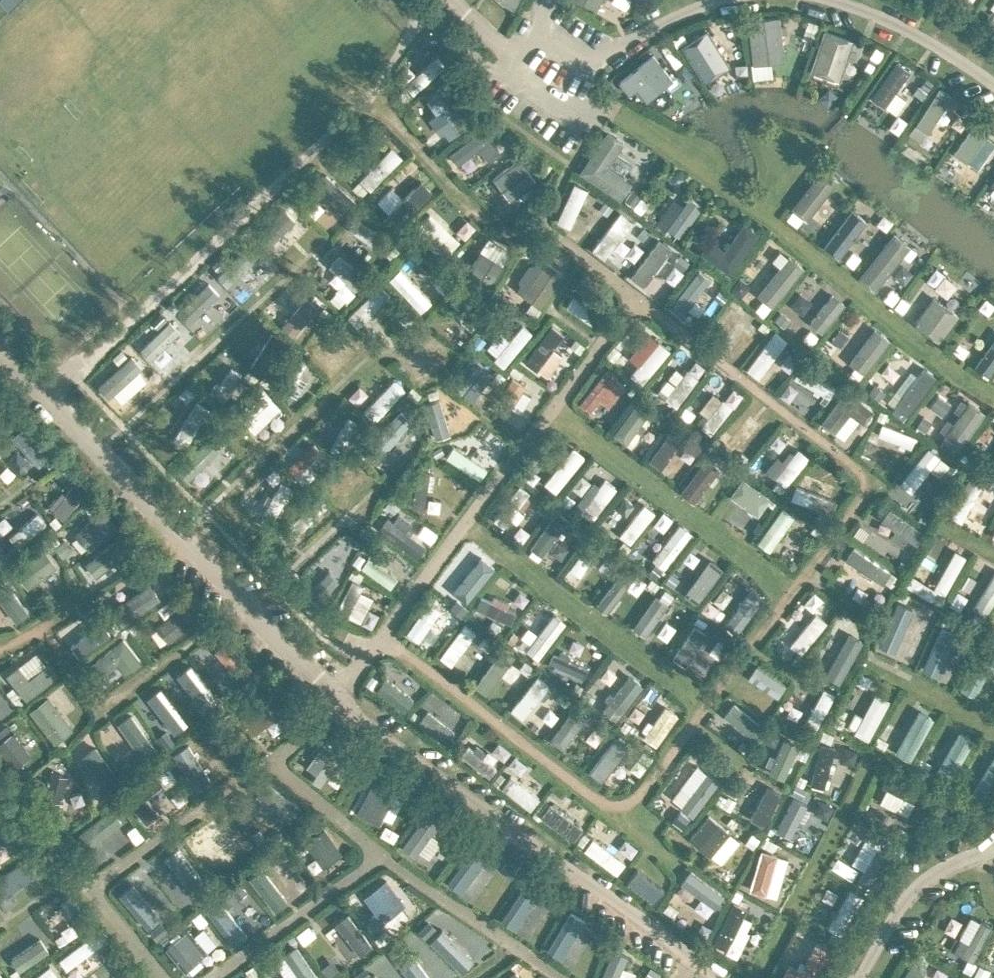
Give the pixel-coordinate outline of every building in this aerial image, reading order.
[(600,14),(608,1),(608,0),(578,0),(600,14)] [(979,17),(974,14),(969,10),(965,16),(975,23),(979,17)] [(749,19),(754,63),(785,60),(780,16),(749,19)] [(708,29),(682,46),(705,82),(731,65),(708,29)] [(811,70),(841,80),(854,39),(824,29),(811,70)] [(638,87),(648,100),(675,78),(654,53),(620,81),(630,94),(638,87)] [(450,153),(459,163),(480,147),(488,159),(501,149),(485,127),(450,153)] [(621,197),(630,184),(607,168),(623,145),(609,136),(585,172),(621,197)] [(494,176),(513,200),(537,181),(519,157),(494,176)] [(825,194),(811,184),(787,216),(800,226),(825,194)] [(839,256),(867,220),(853,209),(824,245),(839,256)] [(759,231),(744,221),(725,248),(711,237),(701,251),(731,272),(759,231)] [(465,275),(489,290),(505,265),(482,249),(465,275)] [(547,261),(524,294),(541,306),(564,273),(547,261)] [(915,322),(941,341),(960,314),(934,296),(915,322)] [(77,384),(69,391),(76,398),(84,391),(77,384)] [(874,407),(848,387),(821,420),(835,430),(850,411),(864,421),(874,407)] [(103,509),(76,533),(91,550),(118,527),(103,509)] [(380,527),(419,556),(427,545),(406,530),(412,521),(400,513),(394,521),(388,516),(380,527)] [(87,562),(96,576),(115,562),(123,572),(140,559),(123,536),(87,562)] [(44,548),(16,570),(29,588),(58,566),(44,548)] [(125,624),(160,599),(150,586),(116,611),(125,624)] [(157,625),(168,641),(203,616),(191,600),(157,625)] [(212,652),(241,686),(258,671),(229,638),(212,652)] [(90,665),(100,678),(118,664),(126,674),(142,661),(124,639),(90,665)] [(7,674),(27,698),(59,673),(50,661),(30,677),(20,664),(7,674)] [(182,688),(202,711),(219,697),(200,673),(182,688)] [(49,696),(30,710),(55,742),(74,728),(49,696)] [(157,708),(177,732),(195,716),(182,700),(177,705),(170,697),(157,708)] [(238,721),(249,736),(276,717),(264,702),(238,721)] [(15,766),(32,754),(14,731),(0,742),(0,747),(15,766)] [(186,741),(172,750),(194,786),(208,777),(186,741)] [(313,779),(321,785),(342,758),(325,744),(308,765),(317,773),(313,779)] [(138,802),(157,813),(169,792),(161,788),(173,767),(160,760),(154,769),(156,770),(138,802)] [(37,805),(58,810),(60,802),(62,802),(68,776),(53,772),(46,798),(40,796),(37,805)] [(908,816),(923,824),(936,796),(888,773),(883,785),(915,801),(908,816)] [(362,804),(385,815),(399,787),(376,776),(362,804)] [(90,834),(100,847),(107,842),(108,844),(113,840),(112,839),(129,827),(120,813),(90,834)] [(690,837),(711,855),(731,832),(709,814),(690,837)] [(191,840),(206,862),(228,847),(212,825),(191,840)] [(306,841),(323,867),(343,853),(326,828),(306,841)] [(465,875),(487,888),(490,883),(495,886),(503,872),(476,856),(465,875)] [(145,882),(158,899),(183,880),(170,863),(145,882)] [(368,916),(376,927),(401,909),(392,897),(398,893),(388,878),(364,896),(375,911),(368,916)] [(514,919),(535,923),(539,899),(537,899),(538,890),(520,887),(514,919)] [(224,905),(241,927),(258,914),(240,892),(239,893),(237,890),(234,892),(232,889),(224,895),(227,899),(223,902),(225,904),(224,905)] [(312,923),(329,946),(348,933),(332,910),(312,923)] [(432,947),(453,966),(469,949),(464,944),(467,941),(454,929),(441,943),(438,940),(432,947)] [(168,948),(186,970),(203,956),(199,952),(205,948),(189,930),(168,948)] [(552,955),(581,959),(585,936),(556,931),(552,955)] [(284,977),(302,977),(305,976),(294,959),(298,956),(292,948),(266,966),(275,977),(281,974),(284,977)] [(381,977),(413,977),(402,963),(381,977)] [(641,974),(615,966),(611,977),(640,977),(641,974)]
